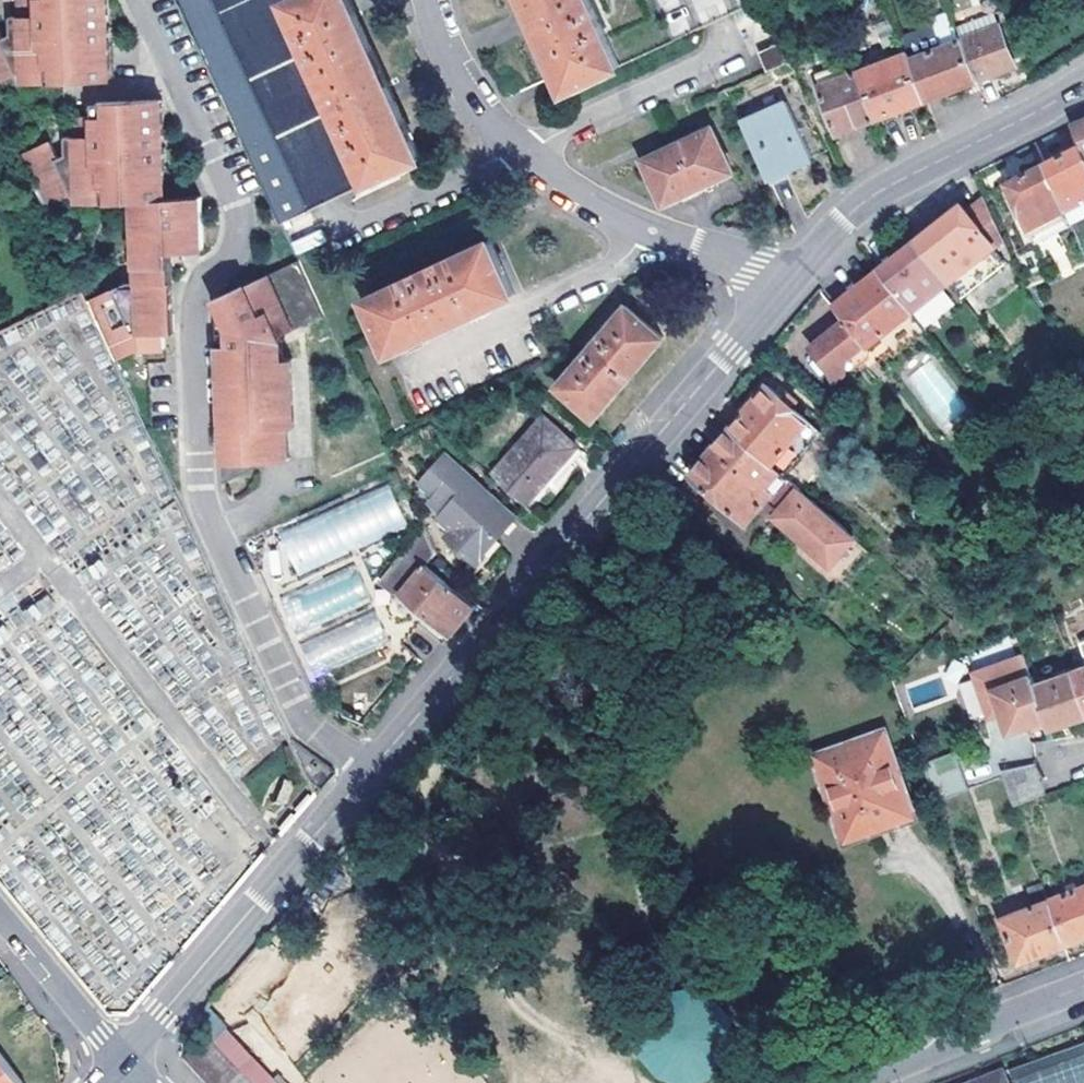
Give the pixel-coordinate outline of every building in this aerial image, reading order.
[(21,84),(25,91),(114,85),(112,51),(115,51),(111,0),(46,0),(47,17),(36,18),(35,0),(25,0),(19,0),(21,20),(13,20),(14,39),(7,43),(0,29),(0,95),(21,84)] [(36,18),(47,17),(46,0),(35,0),(36,18)] [(282,225),(422,158),(348,0),(292,0),(243,23),(223,32),(208,0),(177,0),(282,225)] [(568,92),(621,67),(589,0),(525,0),(568,92)] [(761,0),(654,0),(673,42),(761,1),(761,0)] [(960,38),(1000,23),(996,11),(955,26),(960,38)] [(960,38),(977,82),(1016,67),(1000,23),(960,38)] [(977,82),(960,38),(934,48),(927,29),(902,38),(908,53),(926,100),(952,91),(977,82)] [(789,63),(781,45),(762,54),(770,71),(789,63)] [(908,53),(858,72),(876,119),(879,118),(881,124),(900,117),(898,111),(902,109),(926,100),(908,53)] [(876,119),(858,72),(820,86),(837,133),(864,124),(876,119)] [(53,145),(25,168),(44,208),(79,196),(79,210),(121,207),(121,203),(137,202),(140,256),(176,253),(208,251),(206,196),(189,197),(172,198),(170,168),(166,100),(102,104),(103,118),(103,137),(92,138),(91,119),(76,120),(76,138),(69,139),(68,157),(62,161),(53,145)] [(785,103),(742,122),(771,185),(789,177),(786,170),(811,158),(785,103)] [(103,118),(91,119),(92,138),(103,137),(103,118)] [(1083,155),(1083,122),(1073,127),(1081,148),(1083,155)] [(712,128),(644,162),(665,205),(734,171),(712,128)] [(1046,165),(1065,210),(1083,200),(1083,155),(1081,148),(1046,165)] [(1065,210),(1046,165),(1029,173),(1009,184),(1019,206),(1029,228),(1065,210)] [(189,197),(170,168),(172,198),(189,197)] [(917,242),(949,285),(960,299),(1012,261),(985,202),(967,215),(961,208),(923,237),(917,242)] [(319,229),(292,243),(298,254),(325,241),(319,229)] [(491,242),(367,301),(392,353),(517,295),(491,242)] [(880,269),(913,312),(945,288),(949,285),(917,242),(898,256),(880,269)] [(176,253),(140,256),(142,284),(177,283),(176,253)] [(325,317),(299,262),(221,299),(216,309),(230,329),(230,337),(241,337),(241,346),(218,347),(222,414),(230,414),(231,425),(223,425),(226,484),(255,470),(249,350),(277,348),(277,339),(325,317)] [(913,312),(880,269),(875,273),(836,303),(847,318),(812,345),(836,378),(845,371),(846,367),(848,357),(866,344),(868,346),(913,312)] [(87,301),(116,364),(142,353),(169,351),(169,334),(180,334),(177,283),(142,284),(135,285),(135,297),(126,297),(122,290),(87,301)] [(945,288),(913,312),(929,332),(960,308),(945,288)] [(628,305),(560,387),(598,419),(666,336),(628,305)] [(230,329),(216,309),(218,347),(241,346),(241,337),(230,337),(230,329)] [(848,357),(846,367),(858,372),(872,361),(872,351),(868,346),(866,344),(848,357)] [(249,350),(255,470),(268,464),(290,462),(288,429),(294,429),(288,364),(278,364),(277,348),(249,350)] [(770,385),(732,428),(772,463),(811,419),(794,405),(800,399),(783,384),(776,390),(770,385)] [(230,414),(222,414),(223,425),(231,425),(230,414)] [(545,418),(496,476),(530,505),(580,447),(545,418)] [(712,451),(693,471),(750,520),(768,499),(779,487),(783,490),(792,480),(772,463),(732,428),(712,451)] [(586,453),(580,447),(530,505),(536,510),(586,453)] [(448,456),(423,484),(436,495),(431,502),(443,513),(441,516),(457,530),(464,536),(459,543),(480,562),(519,518),(448,456)] [(779,487),(768,499),(783,512),(779,516),(833,564),(856,536),(792,480),(783,490),(779,487)] [(391,487),(277,527),(293,571),(407,531),(391,487)] [(477,605),(428,564),(437,555),(424,527),(389,569),(402,580),(400,583),(407,589),(404,594),(406,596),(417,605),(427,614),(452,635),(477,605)] [(452,537),(459,543),(464,536),(457,530),(452,537)] [(306,627),(369,601),(354,565),(291,591),(306,627)] [(402,580),(389,569),(376,584),(400,604),(406,596),(404,594),(407,589),(400,583),(402,580)] [(38,633),(53,641),(61,625),(60,606),(41,583),(35,596),(0,624),(0,825),(4,825),(0,828),(0,834),(1,835),(2,850),(16,857),(5,844),(24,843),(23,826),(35,816),(47,821),(38,633)] [(427,614),(417,605),(413,610),(423,619),(427,614)] [(298,642),(315,678),(390,641),(372,606),(298,642)] [(1073,675),(1083,704),(1083,671),(1073,675)] [(1045,722),(1049,731),(1083,718),(1083,704),(1073,675),(1034,689),(1045,722)] [(1034,689),(1031,680),(996,693),(1011,733),(1045,722),(1034,689)] [(883,737),(818,761),(847,840),(912,816),(883,737)] [(935,799),(965,791),(956,753),(925,761),(935,799)] [(307,780),(320,791),(335,773),(322,762),(307,780)] [(1009,795),(1042,782),(1038,768),(1003,778),(1009,795)] [(1015,811),(1047,797),(1042,782),(1009,795),(1015,811)] [(1049,904),(1042,887),(1029,891),(1036,909),(1003,921),(1018,963),(1065,946),(1049,904)] [(1065,946),(1083,939),(1083,891),(1049,904),(1065,946)] [(708,1038),(713,1001),(670,996),(665,1044),(645,1041),(641,1076),(690,1082),(694,1048),(695,1036),(708,1038)] [(209,1082),(254,1082),(208,1036),(185,1058),(209,1082)] [(0,1054),(0,1082),(22,1082),(0,1054)] [(1042,1082),(1083,1082),(1083,1067),(1042,1082)] [(1002,1071),(973,1082),(1007,1082),(1002,1071)]
